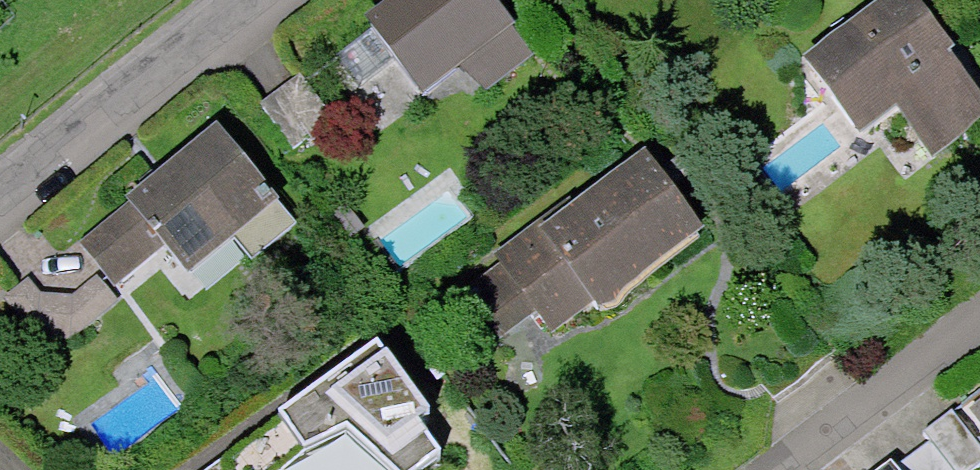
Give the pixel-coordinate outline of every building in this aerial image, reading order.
[(365,16),(424,92),(516,22),(499,0),(385,0),(365,16)] [(911,103),(947,151),(979,126),(979,84),(917,0),(908,0),(815,70),(866,137),(911,103)] [(300,73),(259,103),(295,151),(336,120),(300,73)] [(226,124),(142,193),(208,271),(291,202),(226,124)] [(709,235),(652,158),(475,291),(511,339),(549,311),(570,339),(709,235)] [(135,203),(87,241),(122,285),(171,247),(135,203)] [(48,295),(33,277),(10,295),(41,334),(78,333),(122,297),(103,274),(77,295),(48,295)] [(378,337),(278,409),(305,444),(345,423),(393,469),(412,469),(441,447),(418,415),(428,406),(378,337)] [(949,409),(979,450),(979,386),(949,409)] [(935,469),(974,469),(979,465),(979,450),(949,409),(943,401),(905,430),(910,437),(935,469)] [(310,450),(305,444),(278,409),(201,469),(288,469),(310,450)] [(910,437),(878,461),(885,469),(935,469),(910,437)] [(878,461),(866,469),(885,469),(878,461)]
